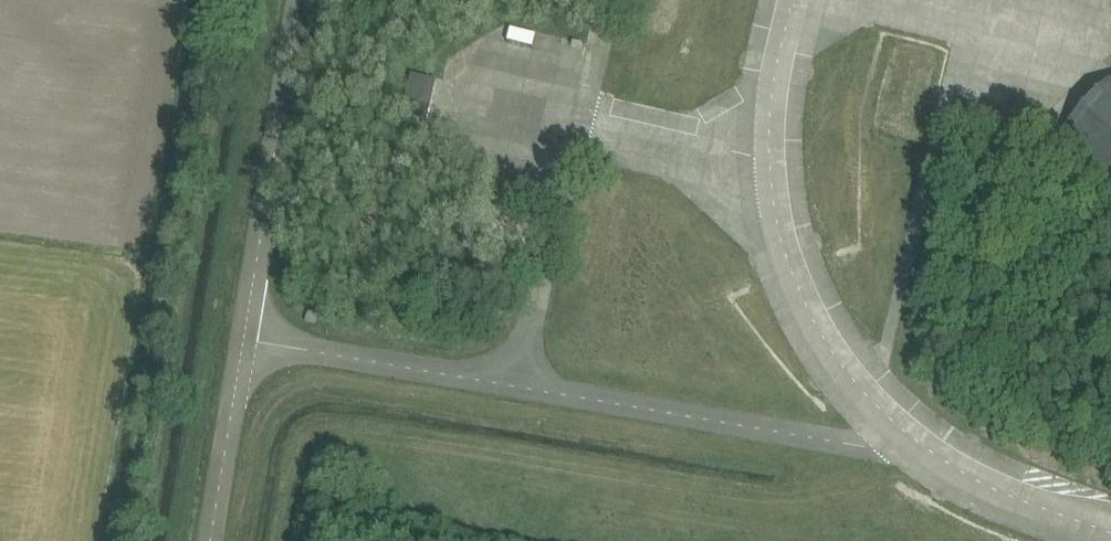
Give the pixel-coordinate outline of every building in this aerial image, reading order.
[(401,116),(426,122),(437,81),(411,75),(401,116)] [(1078,145),(1110,177),(1110,81),(1063,130),(1078,145)]
